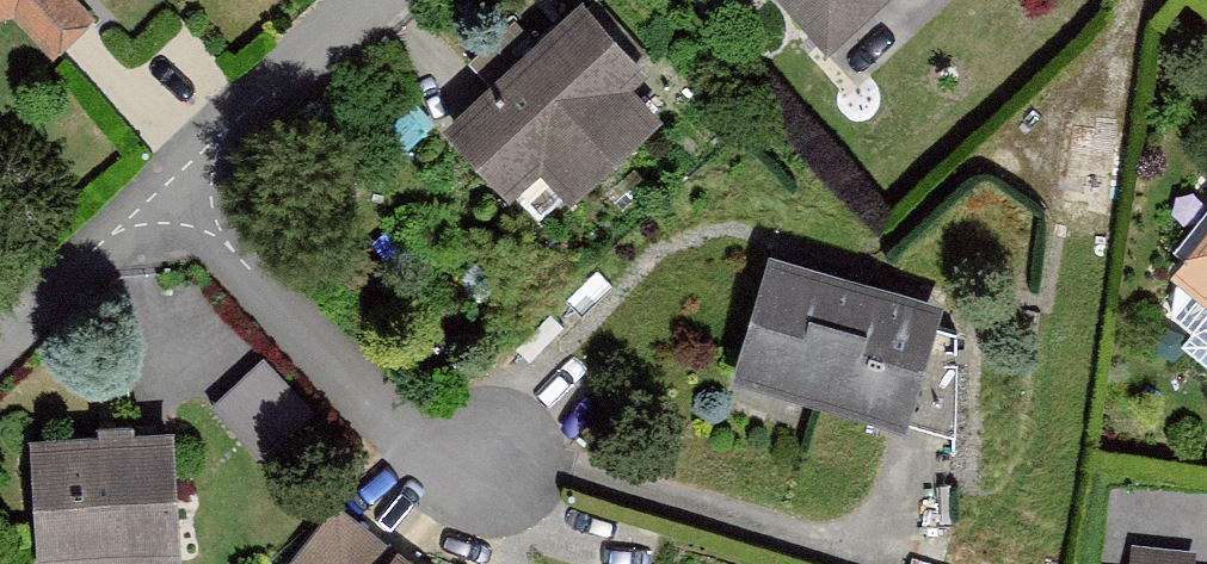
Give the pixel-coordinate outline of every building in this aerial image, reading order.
[(16,12),(52,52),(89,17),(74,0),(0,0),(0,17),(16,12)] [(826,50),(883,0),(781,0),(826,50)] [(548,155),(577,188),(654,122),(625,89),(641,75),(579,3),(442,121),(504,193),(548,155)] [(1177,263),(1206,286),(1206,224),(1177,263)] [(769,253),(734,375),(906,425),(942,303),(769,253)] [(266,448),(315,412),(274,357),(225,392),(266,448)] [(30,438),(37,563),(87,563),(182,558),(174,430),(30,438)] [(298,563),(421,563),(341,500),(298,563)] [(1129,563),(1196,563),(1198,546),(1131,539),(1129,563)]
